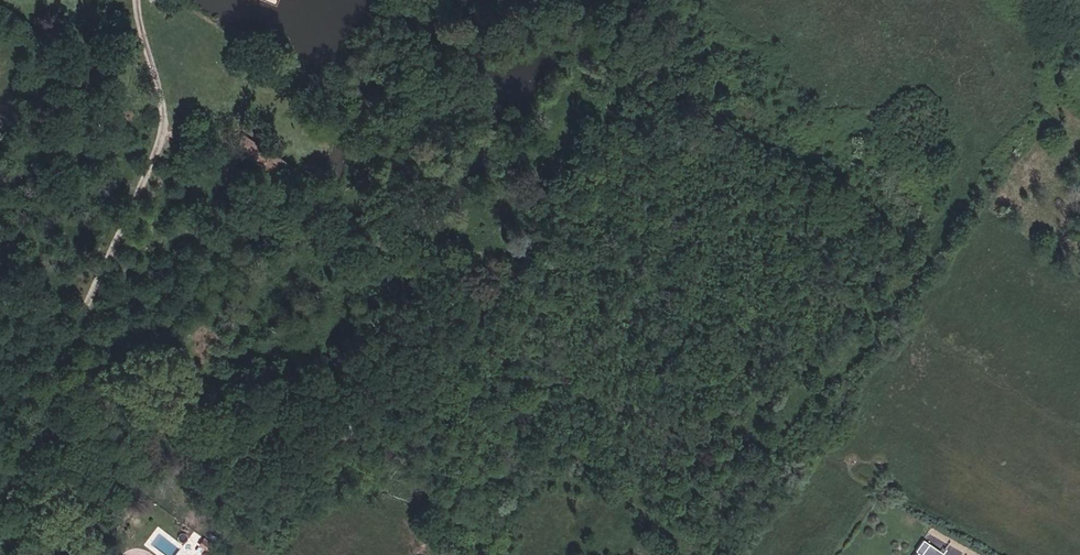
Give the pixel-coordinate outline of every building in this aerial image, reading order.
[(908,544),(900,554),(923,554),(908,544)]
